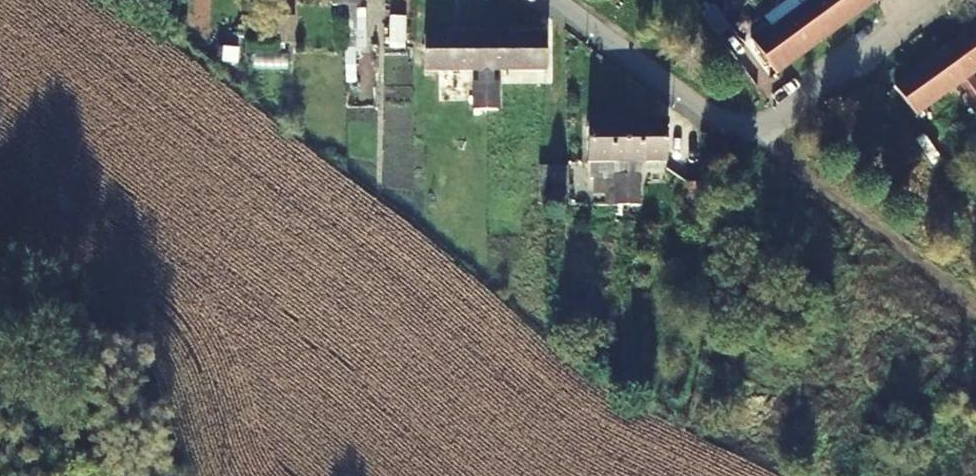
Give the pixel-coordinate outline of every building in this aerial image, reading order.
[(342,0),(331,0),(331,10),(342,10),(342,7),(342,0)] [(343,40),(363,40),(363,13),(354,13),(354,0),(342,0),(342,7),(342,10),(343,40)] [(800,8),(824,41),(873,4),(870,0),(812,0),(800,8)] [(717,36),(728,28),(713,6),(701,15),(717,36)] [(824,41),(800,8),(771,30),(768,26),(750,39),(776,75),(824,41)] [(289,20),(272,21),(273,46),(289,46),(289,20)] [(941,54),(963,84),(975,74),(975,27),(941,54)] [(483,36),(423,36),(423,73),(483,73),(483,36)] [(543,73),(543,36),(483,36),(483,73),(543,73)] [(363,40),(343,40),(343,43),(343,52),(363,52),(363,40)] [(963,84),(941,54),(892,89),(914,119),(963,84)] [(483,112),(483,85),(472,85),(472,113),(483,113),(483,112)] [(483,112),(483,113),(494,113),(494,85),(483,85),(483,112)] [(961,101),(975,120),(975,102),(970,94),(961,101)] [(586,124),(586,166),(589,166),(590,182),(614,181),(614,236),(625,236),(625,209),(625,208),(625,178),(624,167),(624,124),(586,124)] [(624,124),(624,167),(663,165),(662,124),(624,124)] [(566,169),(556,169),(557,213),(567,212),(566,169)] [(636,178),(625,178),(625,208),(625,209),(636,209),(636,178)]
